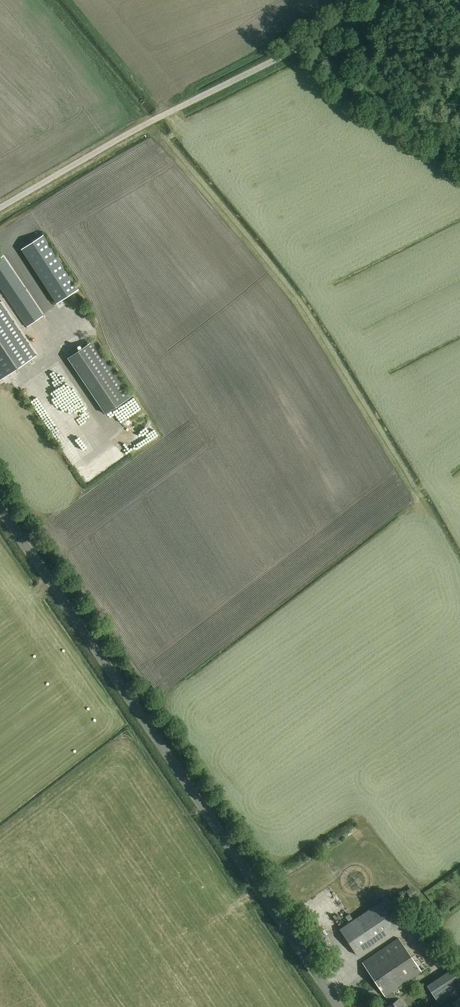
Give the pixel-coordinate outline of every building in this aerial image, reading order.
[(43,236),(21,250),(56,305),(78,291),(43,236)] [(0,258),(0,289),(26,328),(44,316),(3,256),(0,258)] [(36,356),(0,303),(0,381),(36,356)] [(133,395),(95,339),(67,358),(105,414),(133,395)] [(45,361),(51,346),(46,344),(40,359),(45,361)] [(30,403),(71,473),(103,454),(97,443),(105,439),(97,425),(95,426),(71,385),(75,382),(68,369),(61,373),(60,372),(49,378),(57,390),(55,392),(70,418),(69,418),(80,436),(79,437),(82,442),(74,447),(63,427),(58,429),(39,398),(30,403)] [(406,891),(411,899),(418,895),(413,887),(406,891)] [(381,902),(339,929),(356,955),(398,927),(381,902)] [(386,1006),(404,1006),(397,995),(396,996),(392,991),(420,972),(398,938),(362,962),(384,996),(385,995),(391,1003),(386,1006)] [(422,972),(427,970),(424,963),(419,966),(422,972)] [(426,986),(438,1004),(459,989),(459,980),(452,969),(426,986)]
